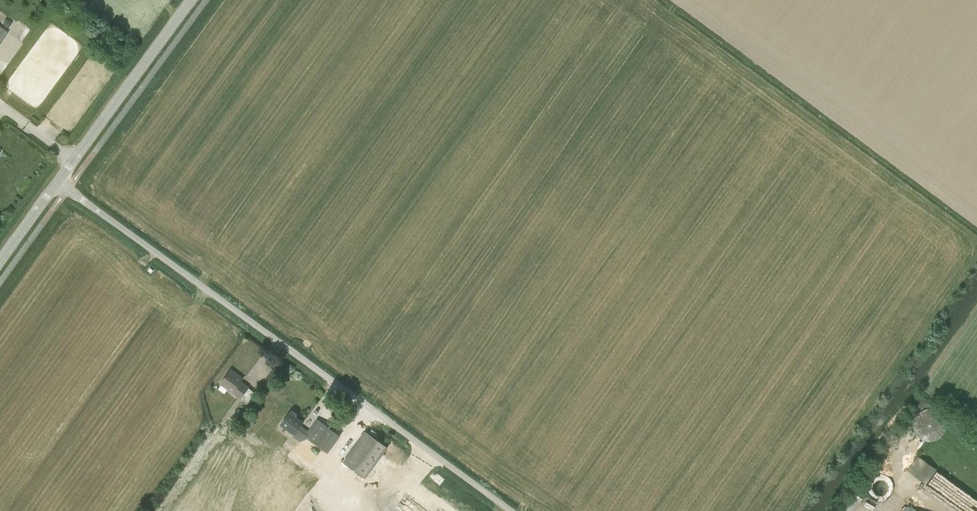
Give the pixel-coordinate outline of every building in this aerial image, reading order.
[(8,29),(12,23),(5,18),(1,24),(8,29)] [(243,378),(231,369),(221,383),(240,398),(248,387),(241,382),(243,378)] [(913,427),(914,431),(916,435),(918,438),(922,440),(925,441),(929,442),(933,441),(937,439),(940,437),(943,434),(944,430),(945,426),(945,422),(944,418),(942,415),(939,412),(935,410),(931,409),(927,409),(923,410),(920,412),(917,415),(915,418),(913,422),(913,426),(913,427)] [(237,410),(231,418),(238,423),(244,415),(237,410)] [(344,410),(340,415),(347,420),(351,414),(344,410)] [(289,413),(281,424),(295,434),(292,437),(299,442),(289,456),(307,469),(322,449),(328,453),(341,436),(317,418),(307,431),(301,426),(303,423),(296,418),(297,416),(297,414),(293,411),(291,411),(290,413),(289,413)] [(249,431),(255,424),(251,420),(244,427),(249,431)] [(387,447),(365,431),(343,462),(365,478),(387,447)] [(905,469),(925,483),(935,468),(916,454),(905,469)] [(927,483),(923,489),(948,507),(952,500),(957,503),(959,499),(962,501),(967,494),(934,471),(926,482),(927,483)] [(889,487),(889,485),(889,482),(888,480),(887,478),(886,476),(884,475),(882,473),(879,473),(876,473),(872,474),(870,475),(869,476),(867,478),(866,481),(865,485),(865,487),(866,489),(869,493),(871,495),(873,496),(877,497),(879,496),(882,496),(884,495),(886,493),(887,491),(888,489),(889,487)] [(207,506),(211,500),(190,484),(187,488),(197,495),(198,494),(204,499),(202,502),(207,506)] [(864,493),(855,487),(852,492),(861,498),(864,493)]
